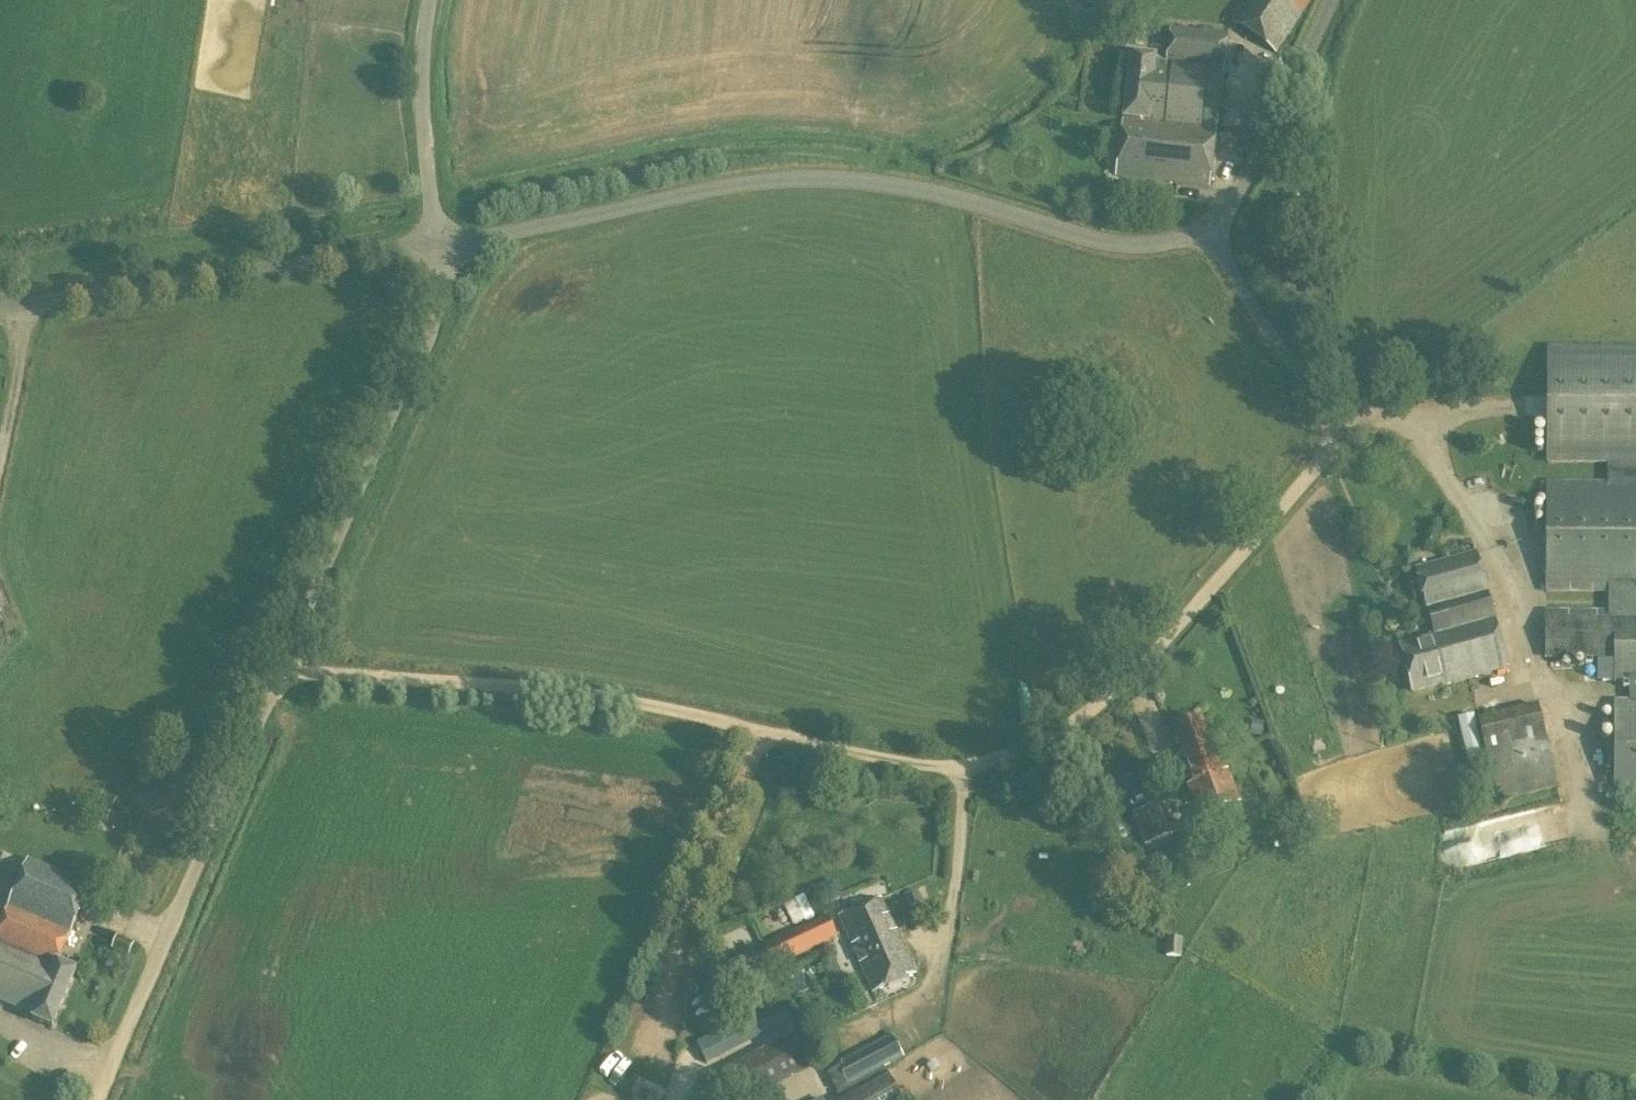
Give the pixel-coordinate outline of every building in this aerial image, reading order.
[(1310,0),(1246,0),(1232,21),(1276,51),(1310,0)] [(1127,122),(1217,132),(1228,37),(1172,30),(1168,64),(1162,64),(1162,68),(1158,67),(1158,60),(1134,57),(1127,122)] [(1210,188),(1217,132),(1127,122),(1126,125),(1124,125),(1118,178),(1210,188)] [(1547,349),(1547,463),(1608,463),(1608,484),(1547,484),(1546,591),(1609,591),(1609,613),(1547,613),(1546,658),(1615,658),(1615,662),(1615,681),(1629,681),(1630,701),(1614,701),(1614,800),(1635,800),(1635,349),(1547,349)] [(1437,636),(1496,621),(1479,555),(1420,570),(1430,611),(1431,611),(1437,636)] [(1496,621),(1437,636),(1431,637),(1431,639),(1402,647),(1414,693),(1508,669),(1496,621)] [(1615,681),(1615,662),(1596,662),(1596,681),(1615,681)] [(1497,802),(1558,787),(1538,705),(1477,720),(1497,802)] [(1202,720),(1177,730),(1197,784),(1190,787),(1201,818),(1233,806),(1237,816),(1244,814),(1240,803),(1241,802),(1229,772),(1222,774),(1202,720)] [(1112,797),(1155,779),(1147,761),(1105,778),(1112,797)] [(1144,845),(1174,834),(1162,802),(1132,814),(1144,845)] [(1559,803),(1443,829),(1451,868),(1568,842),(1559,803)] [(79,971),(60,963),(92,887),(32,861),(0,934),(0,1000),(33,1014),(31,1018),(54,1028),(79,971)] [(918,974),(883,898),(841,917),(852,942),(846,945),(849,953),(856,950),(875,993),(918,974)] [(773,967),(836,938),(827,918),(711,971),(719,990),(772,966),(773,967)] [(117,936),(112,949),(129,956),(135,943),(117,936)] [(1182,939),(1166,939),(1165,956),(1181,956),(1182,939)] [(823,960),(831,982),(844,977),(835,955),(823,960)] [(781,1000),(696,1043),(702,1055),(777,1017),(787,1012),(781,1000)] [(815,1065),(799,1032),(704,1079),(714,1099),(744,1099),(815,1065)] [(837,1092),(903,1057),(893,1038),(827,1073),(837,1092)] [(885,1075),(843,1099),(899,1099),(885,1075)]
